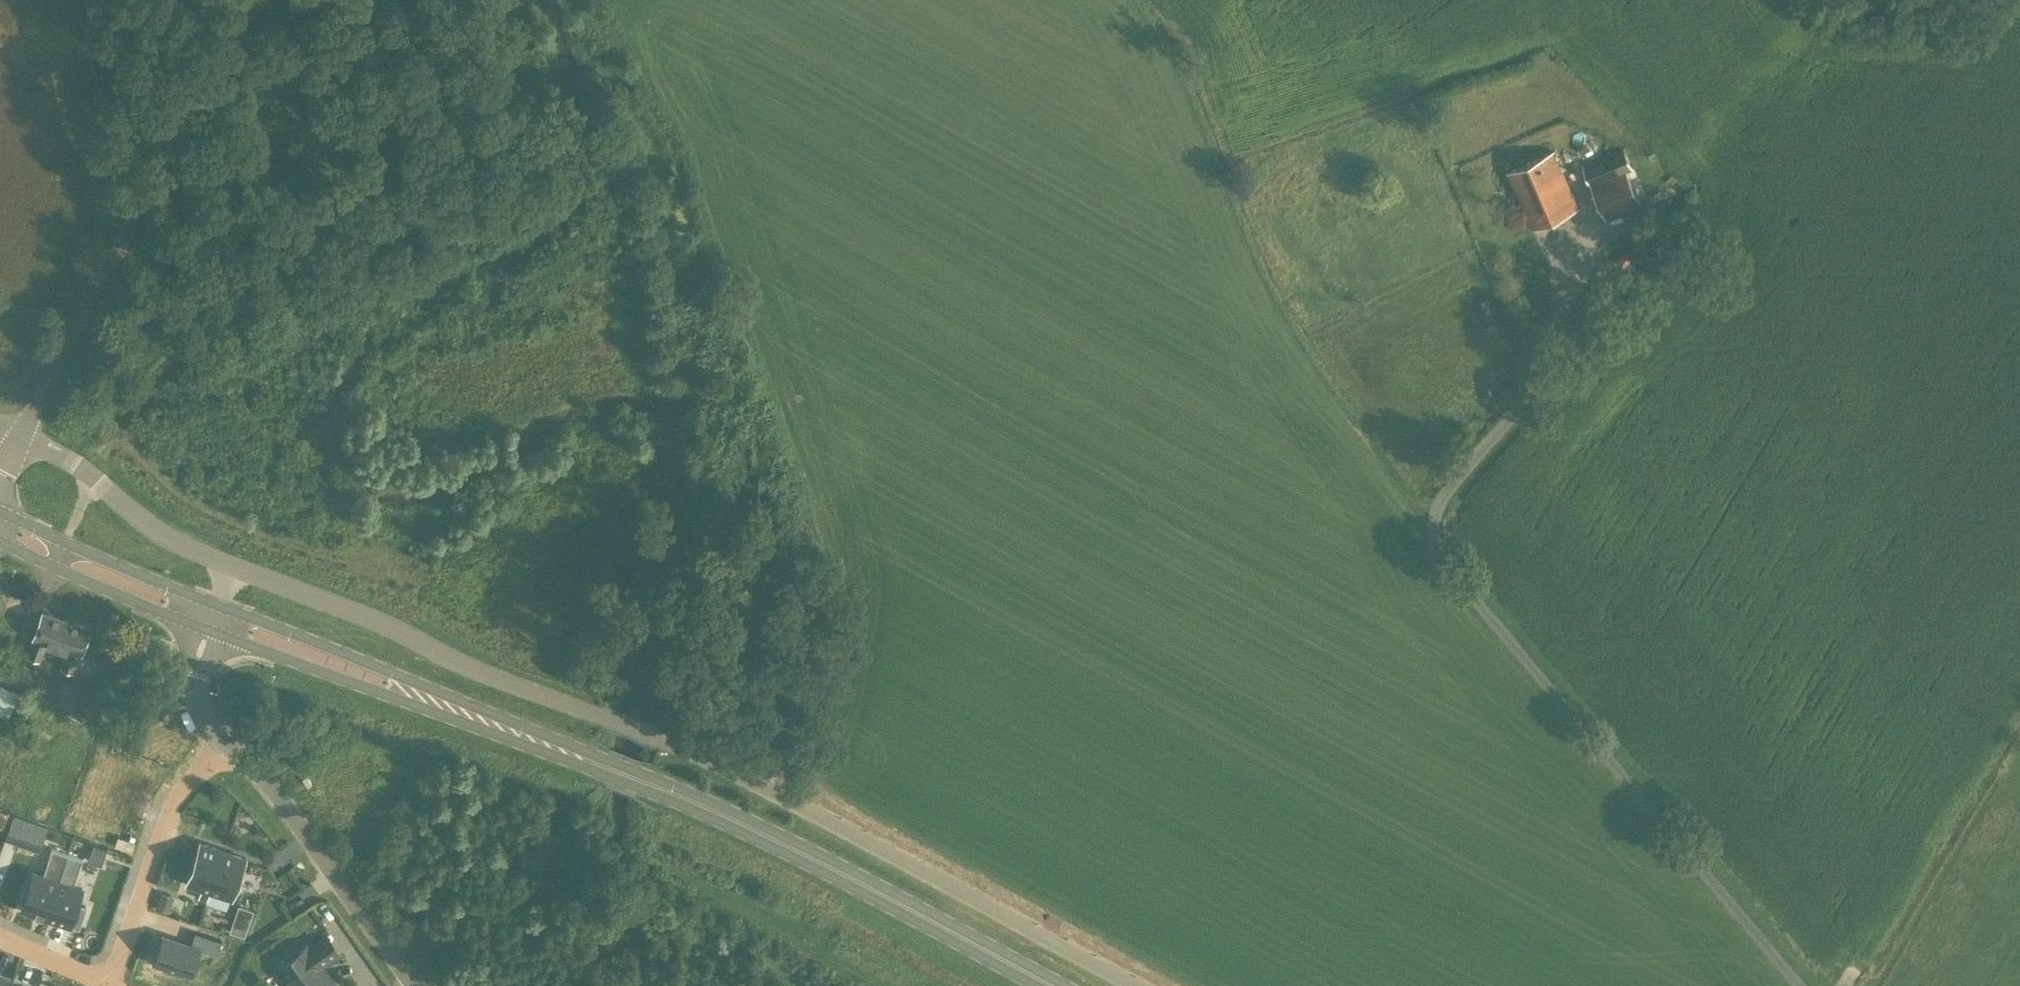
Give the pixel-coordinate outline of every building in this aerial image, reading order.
[(1633,168),(1624,148),(1584,165),(1605,216),(1641,202),(1627,170),(1633,168)] [(1509,171),(1533,226),(1579,205),(1554,150),(1509,171)] [(1661,230),(1638,213),(1615,243),(1639,260),(1661,230)] [(1478,301),(1482,314),(1493,311),(1489,297),(1478,301)] [(46,643),(57,647),(67,618),(43,610),(33,638),(27,654),(41,659),(46,643)] [(67,618),(57,647),(65,650),(60,665),(74,671),(80,655),(81,655),(91,627),(67,618)] [(0,684),(0,737),(20,691),(0,683),(0,684)] [(124,833),(131,811),(95,798),(88,818),(94,820),(90,832),(112,841),(116,830),(124,833)] [(0,809),(0,827),(3,828),(9,812),(0,809)] [(224,849),(200,841),(187,882),(203,887),(200,895),(208,898),(210,890),(224,849)] [(108,848),(94,843),(88,860),(102,864),(108,848)] [(34,871),(21,907),(46,916),(67,852),(52,847),(43,874),(34,871)] [(246,857),(224,849),(210,890),(232,897),(246,857)] [(67,852),(46,916),(50,917),(49,917),(79,928),(87,906),(78,902),(80,895),(83,888),(73,884),(82,858),(67,852)] [(162,891),(157,905),(167,909),(172,895),(162,891)] [(231,930),(244,935),(253,910),(239,905),(231,930)] [(163,932),(154,961),(163,964),(162,966),(179,972),(180,970),(192,974),(201,946),(217,952),(221,939),(195,930),(191,941),(163,932)] [(290,985),(332,985),(335,984),(307,944),(284,960),(276,966),(290,985)]
